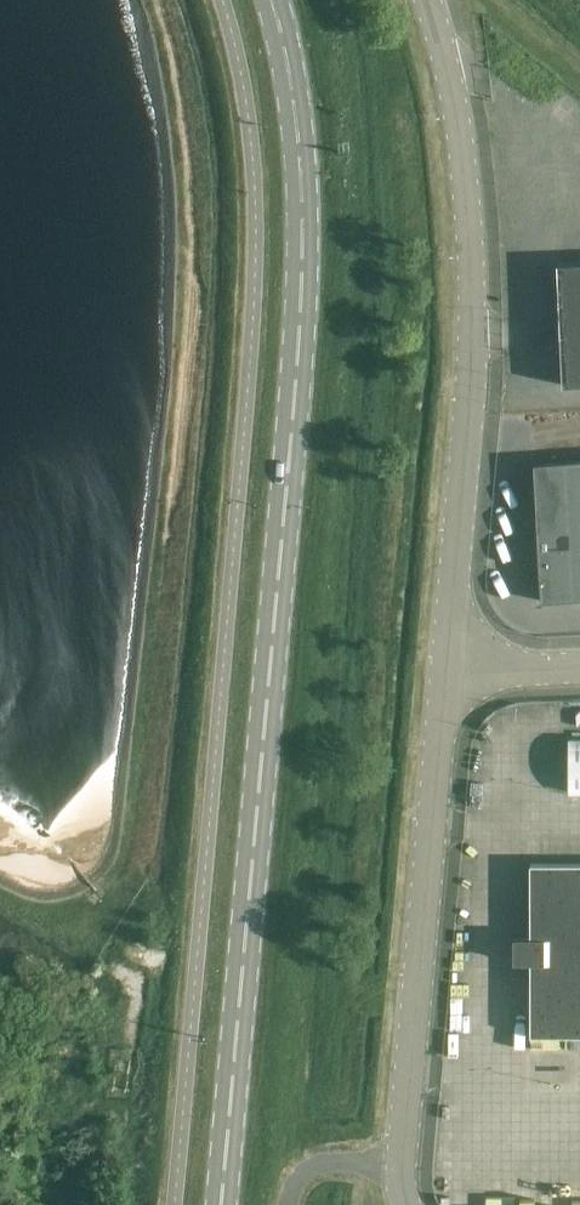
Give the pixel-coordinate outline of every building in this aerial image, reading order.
[(558,263),(564,385),(579,384),(579,262),(558,263)] [(535,464),(543,601),(579,598),(579,460),(535,464)] [(570,792),(579,792),(579,740),(570,740),(570,792)] [(532,864),(532,936),(515,936),(515,963),(532,963),(532,1035),(579,1035),(579,864),(532,864)] [(444,1123),(443,1152),(472,1153),(472,1123),(444,1123)]
